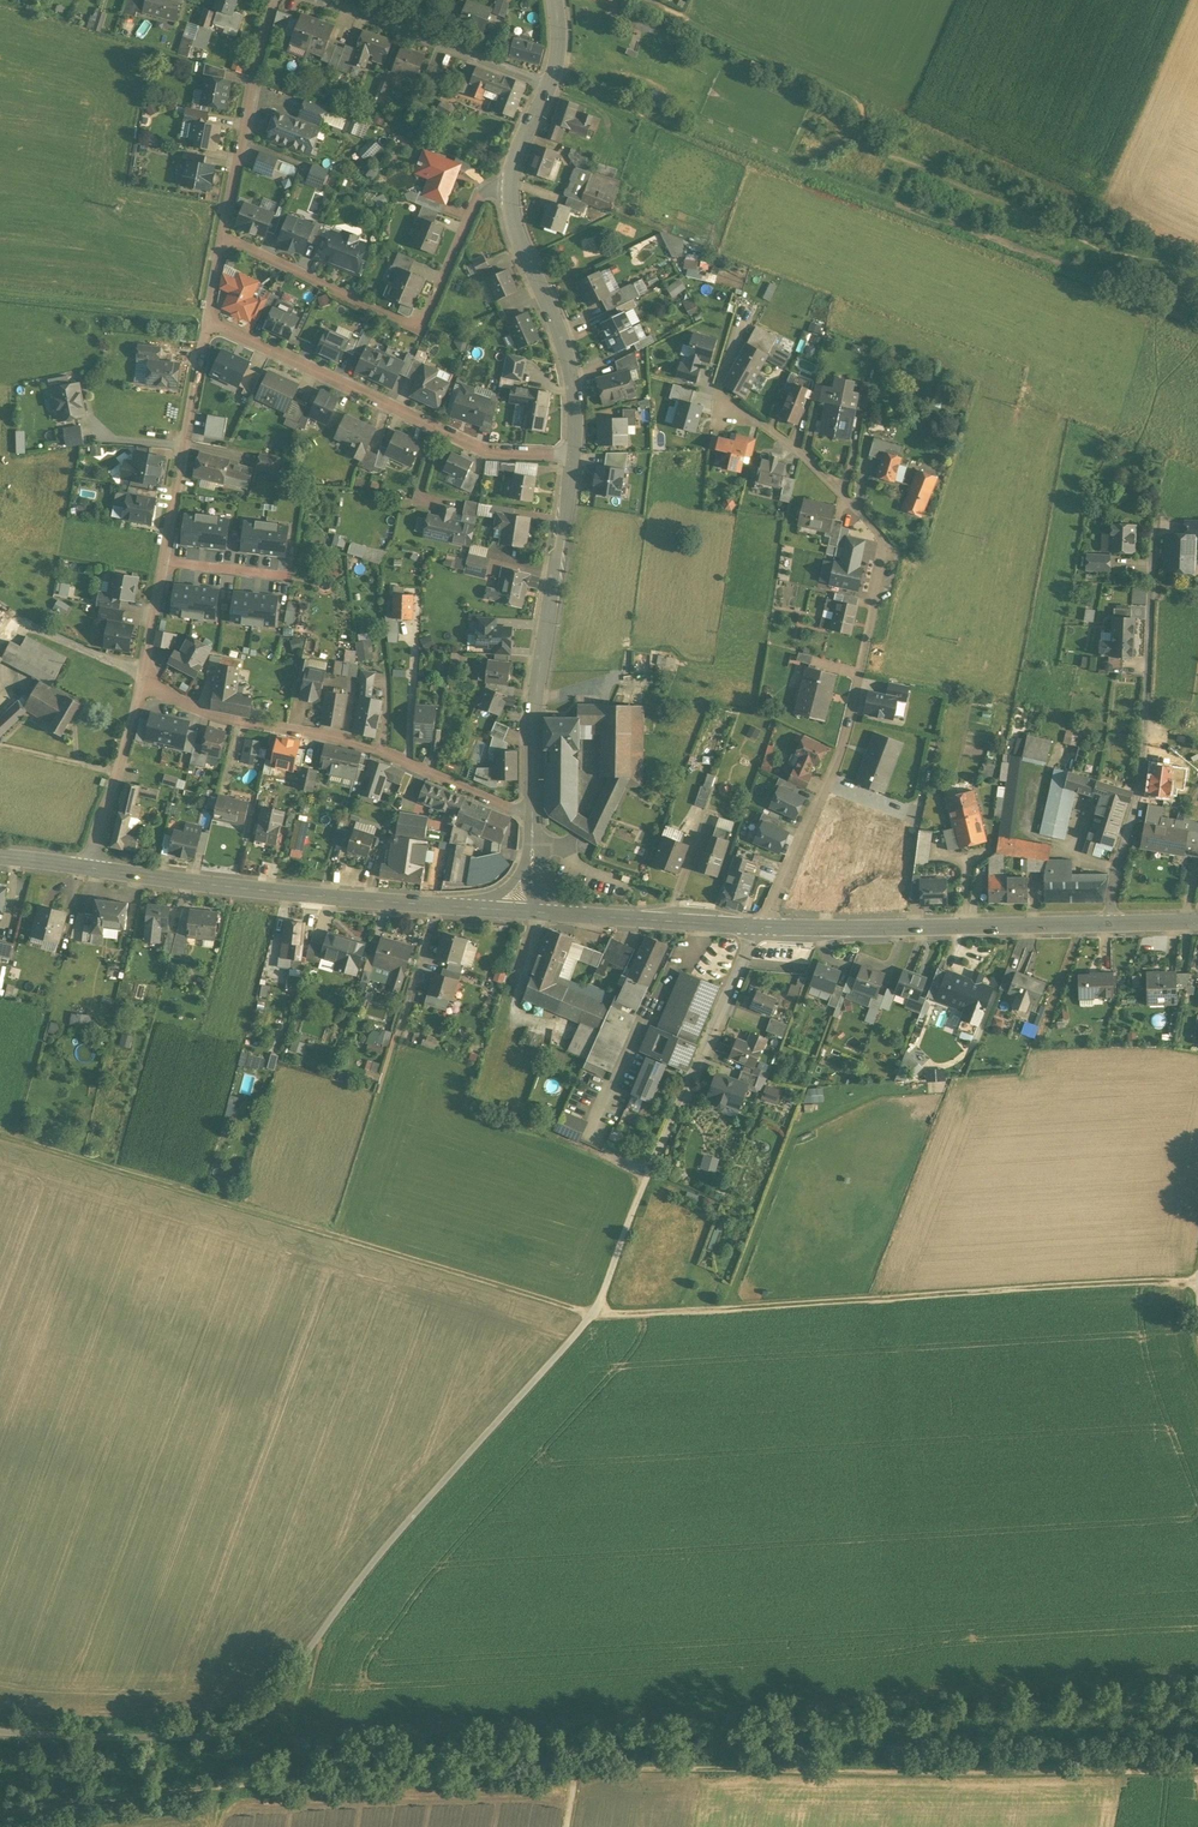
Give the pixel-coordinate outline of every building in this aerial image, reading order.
[(124,12),(136,15),(138,9),(137,9),(140,0),(128,0),(124,12)] [(137,9),(138,9),(145,11),(149,0),(140,0),(137,9)] [(145,11),(175,20),(181,0),(149,0),(145,11)] [(215,10),(219,11),(232,15),(237,0),(218,0),(215,10)] [(495,12),(505,16),(511,0),(499,0),(495,12)] [(492,10),(469,1),(461,22),(484,31),(492,10)] [(68,7),(60,4),(57,11),(65,14),(68,7)] [(109,12),(100,9),(97,16),(93,30),(102,32),(109,12)] [(215,12),(206,9),(200,26),(209,29),(215,12)] [(293,16),(278,10),(274,27),(287,31),(293,16)] [(232,15),(219,11),(214,24),(226,28),(226,26),(239,30),(244,15),(233,11),(232,15)] [(91,14),(86,28),(93,30),(97,16),(91,14)] [(319,21),(302,15),(291,43),(308,49),(319,21)] [(335,27),(319,21),(308,49),(323,55),(324,55),(329,42),(335,27)] [(209,29),(200,26),(196,39),(194,46),(205,49),(212,30),(209,29)] [(392,41),(364,31),(357,48),(371,53),(374,55),(386,59),(392,41)] [(196,39),(186,37),(187,35),(185,34),(179,55),(189,58),(193,46),(194,46),(196,39)] [(511,38),(505,37),(502,49),(508,51),(511,38)] [(544,47),(514,39),(509,57),(539,65),(544,47)] [(337,45),(329,42),(324,55),(323,55),(322,60),(330,63),(337,45)] [(345,48),(337,45),(330,63),(329,66),(337,69),(345,48)] [(345,48),(337,69),(349,74),(353,63),(353,62),(357,49),(357,48),(346,45),(345,48)] [(425,56),(402,47),(394,70),(416,79),(425,56)] [(371,53),(357,48),(357,49),(353,62),(353,63),(366,67),(371,53)] [(166,57),(162,51),(154,56),(158,62),(166,57)] [(386,59),(374,55),(372,60),(384,64),(386,59)] [(243,64),(236,62),(233,69),(241,71),(243,64)] [(227,70),(206,64),(204,74),(225,78),(227,70)] [(449,72),(430,65),(424,78),(444,86),(449,72)] [(507,78),(477,67),(472,81),(471,84),(474,85),(486,89),(500,95),(507,78)] [(386,71),(378,91),(385,94),(393,73),(386,71)] [(472,81),(460,77),(456,89),(470,95),(474,85),(471,84),(472,81)] [(527,84),(507,77),(507,78),(500,95),(498,102),(495,110),(514,117),(527,84)] [(230,82),(208,78),(205,95),(209,96),(207,105),(225,108),(230,82)] [(486,89),(474,85),(470,95),(482,99),(484,97),(486,89)] [(500,95),(486,89),(484,97),(492,100),(498,102),(500,95)] [(338,98),(329,95),(326,104),(335,107),(338,98)] [(579,104),(561,98),(553,123),(562,126),(566,127),(570,129),(574,118),(579,104)] [(327,106),(307,99),(300,116),(320,124),(327,106)] [(498,102),(492,100),(489,107),(495,110),(498,102)] [(454,107),(443,101),(439,109),(449,115),(454,107)] [(155,102),(145,108),(149,117),(160,112),(155,102)] [(209,112),(187,108),(185,121),(195,123),(195,122),(206,124),(209,112)] [(584,112),(581,120),(574,118),(570,129),(588,135),(590,130),(595,116),(584,112)] [(320,129),(279,113),(269,138),(310,154),(320,129)] [(595,116),(590,130),(597,132),(601,118),(595,116)] [(368,127),(348,120),(344,129),(364,137),(368,127)] [(206,124),(195,122),(195,123),(194,131),(195,134),(190,137),(188,145),(217,151),(218,142),(220,143),(222,136),(220,135),(221,127),(206,124)] [(562,126),(553,123),(548,138),(561,143),(563,136),(558,135),(562,126)] [(380,146),(370,139),(362,152),(371,159),(380,146)] [(558,152),(537,145),(528,172),(548,179),(558,152)] [(206,156),(185,152),(183,161),(187,162),(187,161),(204,165),(206,156)] [(278,158),(261,152),(254,170),(271,176),(278,158)] [(460,165),(426,152),(422,162),(418,161),(417,163),(421,165),(416,178),(430,183),(426,193),(426,194),(443,200),(446,201),(460,165)] [(587,157),(581,156),(578,168),(577,168),(583,170),(584,170),(587,157)] [(204,165),(187,161),(187,162),(183,185),(210,190),(211,182),(213,183),(214,175),(212,174),(214,166),(204,165)] [(328,170),(315,165),(308,182),(322,187),(328,170)] [(577,168),(565,196),(569,197),(582,202),(582,201),(592,172),(588,171),(584,170),(583,170),(577,168),(578,168),(577,168)] [(592,172),(582,201),(611,212),(622,181),(592,172)] [(349,181),(344,179),(341,186),(347,188),(349,181)] [(416,195),(408,191),(405,199),(414,202),(416,195)] [(426,193),(420,191),(416,203),(424,206),(438,211),(443,200),(426,194),(426,193)] [(582,202),(569,197),(566,206),(570,207),(570,208),(583,213),(587,204),(582,202)] [(566,206),(550,200),(550,201),(552,202),(547,215),(545,214),(545,215),(542,225),(541,224),(541,225),(565,234),(568,224),(564,223),(570,208),(570,207),(566,206)] [(274,214),(246,203),(237,226),(247,229),(246,231),(255,235),(256,233),(265,236),(267,232),(274,215),(274,214)] [(438,211),(424,206),(420,217),(423,218),(434,222),(438,211)] [(274,215),(267,232),(275,235),(281,218),(274,215)] [(313,225),(290,217),(279,244),(287,246),(287,248),(295,251),(295,250),(303,253),(307,241),(313,226),(313,225)] [(423,218),(412,244),(435,253),(442,238),(440,237),(444,227),(434,222),(423,218)] [(325,225),(314,221),(313,225),(313,226),(307,241),(317,245),(321,237),(325,225)] [(329,240),(321,259),(322,260),(355,272),(356,272),(361,260),(366,245),(357,241),(358,237),(345,232),(343,239),(331,234),(329,240)] [(682,240),(661,232),(673,257),(684,256),(682,240)] [(317,245),(313,257),(322,261),(322,260),(321,259),(329,240),(321,237),(317,245)] [(414,259),(400,253),(395,267),(400,269),(401,269),(409,272),(414,259)] [(485,256),(473,261),(478,272),(490,266),(485,256)] [(367,263),(361,260),(356,272),(355,272),(354,273),(362,276),(367,263)] [(698,262),(686,260),(685,268),(697,269),(698,262)] [(409,272),(401,269),(400,269),(394,284),(390,282),(384,296),(402,303),(412,307),(424,278),(409,272)] [(507,269),(487,279),(497,300),(517,291),(507,269)] [(656,273),(647,277),(651,284),(659,280),(656,273)] [(237,280),(223,274),(221,288),(231,292),(237,280)] [(597,274),(579,283),(585,296),(586,296),(590,304),(594,302),(602,299),(610,295),(610,294),(604,283),(602,283),(597,274)] [(231,292),(224,308),(250,320),(252,316),(259,301),(252,298),(257,286),(238,277),(237,280),(231,292)] [(684,293),(679,282),(670,286),(676,297),(684,293)] [(634,283),(621,290),(627,302),(634,299),(640,296),(634,283)] [(621,288),(610,294),(610,295),(602,299),(608,312),(617,308),(627,302),(621,290),(621,288)] [(294,310),(299,296),(286,292),(281,306),(294,310)] [(268,300),(262,312),(271,316),(275,308),(280,297),(271,293),(268,300)] [(328,295),(318,299),(321,309),(331,306),(328,295)] [(265,299),(261,296),(259,301),(252,316),(259,319),(262,312),(268,300),(265,299)] [(753,311),(756,301),(746,297),(743,307),(753,311)] [(627,302),(617,308),(620,314),(625,311),(626,312),(637,306),(634,299),(627,302)] [(696,305),(693,300),(685,304),(687,309),(696,305)] [(412,307),(402,303),(399,312),(408,317),(412,315),(415,308),(412,307)] [(275,308),(271,316),(265,327),(289,338),(298,319),(297,318),(297,315),(292,312),(289,314),(275,308)] [(697,308),(690,312),(692,316),(700,312),(697,308)] [(620,314),(601,323),(604,330),(601,331),(605,340),(633,326),(626,312),(625,311),(620,314)] [(527,313),(508,321),(513,332),(512,333),(519,348),(530,343),(528,339),(529,338),(537,335),(527,313)] [(820,334),(823,324),(812,321),(809,330),(820,334)] [(633,326),(605,340),(609,348),(613,347),(616,353),(635,344),(640,342),(639,341),(633,326)] [(777,338),(757,328),(746,347),(765,358),(777,338)] [(337,334),(328,330),(318,351),(339,362),(345,351),(349,341),(348,341),(336,335),(337,334)] [(804,330),(801,338),(817,342),(819,334),(804,330)] [(362,337),(355,352),(364,356),(368,347),(368,348),(373,336),(364,332),(362,337)] [(718,339),(694,332),(690,346),(693,347),(690,357),(691,357),(689,364),(698,367),(700,360),(711,363),(718,339)] [(348,341),(349,341),(345,351),(353,355),(355,352),(362,337),(352,333),(348,341)] [(651,335),(639,341),(640,342),(635,344),(638,351),(655,342),(651,335)] [(161,347),(140,345),(138,359),(150,361),(159,362),(161,347)] [(368,348),(368,347),(364,356),(363,359),(357,370),(358,373),(364,375),(366,374),(374,378),(386,353),(377,349),(375,350),(368,348)] [(467,350),(460,347),(458,354),(465,356),(467,350)] [(765,358),(746,347),(725,385),(745,396),(765,358)] [(483,351),(474,348),(470,358),(479,362),(483,351)] [(250,363),(223,350),(212,374),(213,374),(223,379),(224,376),(239,383),(238,386),(239,387),(239,386),(248,368),(250,363)] [(635,352),(616,361),(619,374),(630,371),(640,368),(635,352)] [(404,362),(386,353),(374,378),(383,382),(382,384),(392,389),(404,362)] [(505,370),(522,373),(525,358),(509,354),(505,370)] [(425,364),(415,360),(407,376),(418,381),(425,365),(425,364)] [(159,362),(150,361),(148,385),(178,388),(180,364),(159,362)] [(689,364),(681,362),(677,377),(697,383),(701,368),(689,364)] [(437,371),(425,365),(418,381),(411,395),(437,407),(448,383),(434,377),(437,371)] [(262,375),(248,368),(239,386),(245,388),(243,393),(251,397),(262,375)] [(434,377),(448,383),(452,376),(438,369),(437,371),(434,377)] [(522,373),(505,370),(505,373),(510,374),(509,378),(517,380),(522,381),(523,373),(522,373)] [(619,374),(598,379),(604,403),(636,395),(630,371),(619,374)] [(298,385),(270,372),(258,397),(286,410),(287,410),(292,399),(298,385)] [(516,388),(517,380),(509,378),(510,374),(505,373),(501,389),(513,391),(513,387),(516,388)] [(791,373),(783,393),(789,395),(794,384),(798,376),(791,373)] [(239,383),(224,376),(223,379),(213,374),(210,380),(235,392),(238,386),(239,383)] [(68,376),(49,379),(51,390),(55,390),(54,389),(70,386),(68,376)] [(837,378),(835,388),(823,386),(820,401),(827,403),(856,408),(859,393),(849,391),(851,380),(837,378)] [(870,396),(872,383),(864,381),(861,394),(870,396)] [(950,385),(941,383),(937,399),(945,401),(950,385)] [(70,386),(54,389),(55,390),(60,420),(85,416),(79,384),(70,386)] [(489,399),(472,393),(474,388),(463,384),(460,393),(452,414),(460,416),(460,415),(481,422),(483,417),(489,399)] [(789,395),(780,417),(787,420),(789,423),(792,425),(796,423),(797,424),(797,423),(803,409),(803,406),(805,400),(804,397),(807,389),(794,384),(789,395)] [(516,388),(513,387),(513,391),(511,402),(514,403),(511,425),(544,431),(550,393),(516,388)] [(814,392),(807,389),(804,397),(813,400),(814,392)] [(339,398),(322,391),(313,409),(310,416),(312,417),(327,424),(339,398)] [(455,391),(447,412),(452,414),(460,393),(455,391)] [(489,399),(483,417),(493,421),(498,397),(491,394),(489,399)] [(870,396),(861,394),(858,409),(867,411),(870,396)] [(307,406),(294,401),(290,411),(287,418),(300,424),(307,406)] [(702,407),(681,401),(674,425),(695,431),(702,407)] [(856,408),(827,403),(827,406),(821,433),(849,439),(856,408)] [(300,424),(299,426),(307,429),(312,417),(310,416),(313,409),(307,406),(300,424)] [(636,426),(636,409),(624,409),(624,419),(626,419),(626,426),(636,426)] [(375,429),(347,416),(348,414),(347,414),(336,439),(337,436),(353,444),(353,445),(353,446),(349,454),(361,460),(362,460),(367,449),(377,428),(376,428),(375,429)] [(493,421),(483,417),(481,422),(479,428),(491,433),(493,421)] [(624,419),(601,420),(601,445),(610,444),(610,443),(617,443),(617,444),(626,444),(626,426),(626,419),(624,419)] [(80,426),(65,429),(68,446),(84,443),(80,426)] [(205,428),(197,427),(195,434),(207,436),(208,429),(205,428)] [(229,437),(218,430),(213,439),(224,446),(229,437)] [(421,444),(397,433),(389,449),(386,456),(390,458),(392,454),(403,459),(402,460),(412,465),(421,444)] [(736,441),(720,437),(717,450),(719,450),(716,464),(729,467),(729,469),(741,472),(745,456),(750,437),(737,434),(736,441)] [(750,437),(745,456),(752,458),(756,439),(750,437)] [(882,460),(888,442),(875,438),(870,456),(882,460)] [(903,447),(888,442),(885,452),(900,457),(903,447)] [(389,449),(381,445),(379,455),(375,466),(380,468),(385,469),(390,458),(386,456),(389,449)] [(102,446),(92,446),(92,456),(103,455),(102,446)] [(152,447),(138,446),(136,453),(146,455),(146,454),(150,455),(152,447)] [(367,449),(362,460),(361,460),(358,465),(374,472),(375,466),(379,455),(367,449)] [(230,459),(201,452),(195,476),(224,484),(225,481),(226,475),(229,464),(230,459)] [(474,462),(452,452),(444,470),(465,480),(470,471),(474,462)] [(620,464),(620,463),(629,463),(629,452),(606,452),(606,464),(620,464)] [(877,477),(895,482),(902,458),(900,457),(885,452),(882,460),(877,477)] [(150,455),(146,454),(146,455),(136,453),(135,463),(126,461),(126,462),(124,475),(123,478),(131,479),(153,483),(160,485),(165,458),(150,455)] [(278,457),(261,453),(257,469),(274,473),(278,457)] [(786,464),(762,458),(757,480),(781,486),(786,464)] [(229,464),(244,468),(246,463),(230,459),(229,464)] [(499,475),(500,470),(500,462),(486,461),(486,474),(499,475)] [(516,471),(515,473),(536,477),(539,462),(517,461),(517,463),(516,471)] [(124,475),(126,462),(125,462),(118,466),(118,469),(123,475),(124,475)] [(517,463),(500,462),(500,470),(516,471),(517,463)] [(244,468),(229,464),(226,475),(242,479),(244,468)] [(597,493),(627,496),(629,466),(599,464),(597,493)] [(253,470),(244,468),(242,479),(250,481),(253,470)] [(937,479),(918,470),(911,486),(931,495),(937,479)] [(470,471),(465,480),(461,488),(471,493),(480,475),(470,471)] [(536,477),(515,473),(511,497),(532,501),(536,477)] [(248,487),(250,481),(242,479),(226,475),(225,481),(248,487)] [(153,483),(131,479),(130,486),(137,488),(151,490),(153,483)] [(911,486),(902,509),(909,511),(909,512),(921,517),(931,495),(911,486)] [(151,490),(137,488),(136,495),(157,499),(158,492),(151,490)] [(136,495),(119,492),(116,494),(112,517),(152,525),(157,499),(136,495)] [(463,514),(476,517),(475,517),(478,518),(480,503),(466,500),(463,514)] [(836,507),(804,500),(798,524),(826,531),(825,536),(832,537),(835,523),(832,522),(836,507)] [(86,505),(76,506),(76,517),(87,516),(86,505)] [(515,508),(494,505),(492,513),(498,514),(498,513),(514,516),(515,508)] [(455,510),(442,506),(439,518),(452,521),(454,514),(455,510)] [(514,516),(498,513),(498,514),(496,527),(504,528),(501,543),(526,547),(530,518),(514,516)] [(198,515),(185,514),(181,544),(227,550),(230,519),(217,517),(217,521),(198,518),(198,515)] [(463,518),(457,517),(457,515),(454,514),(452,521),(454,521),(450,541),(470,545),(475,517),(476,517),(463,514),(464,515),(463,518)] [(439,518),(430,516),(425,537),(449,542),(450,541),(454,521),(452,521),(439,518)] [(258,522),(245,521),(241,552),(286,557),(290,526),(276,524),(276,528),(257,526),(258,522)] [(1186,522),(1185,535),(1196,536),(1196,537),(1197,537),(1197,522),(1186,522)] [(842,525),(835,523),(832,537),(830,545),(837,547),(842,527),(842,525)] [(1136,525),(1112,523),(1111,531),(1110,552),(1134,554),(1136,525)] [(842,527),(837,547),(845,549),(848,537),(850,529),(842,527)] [(1103,552),(1110,552),(1111,531),(1104,530),(1103,552)] [(1185,535),(1167,534),(1166,561),(1166,571),(1194,573),(1196,537),(1196,536),(1185,535)] [(344,537),(335,535),(332,544),(342,546),(344,537)] [(864,541),(848,537),(845,549),(843,558),(860,562),(864,541)] [(367,546),(357,543),(353,557),(363,559),(367,546)] [(837,547),(830,545),(828,554),(835,556),(837,547)] [(388,551),(367,546),(363,559),(380,564),(388,551)] [(489,558),(469,554),(468,561),(465,570),(465,571),(485,576),(489,558)] [(1111,556),(1087,555),(1086,570),(1110,571),(1111,556)] [(860,562),(843,558),(842,564),(835,563),(831,584),(858,590),(863,569),(858,568),(860,562)] [(468,561),(459,559),(457,568),(465,570),(468,561)] [(831,584),(835,563),(825,560),(820,581),(831,584)] [(540,577),(503,568),(498,590),(496,600),(522,607),(527,586),(538,588),(540,577)] [(138,578),(113,574),(111,585),(112,585),(110,594),(110,596),(122,598),(134,601),(138,578)] [(70,596),(72,583),(60,581),(58,593),(70,596)] [(220,589),(175,583),(171,614),(183,616),(183,617),(184,617),(184,612),(194,613),(193,618),(194,618),(195,613),(204,615),(203,620),(204,620),(204,618),(216,620),(220,589)] [(498,590),(489,588),(486,598),(496,600),(498,590)] [(280,596),(234,591),(231,622),(242,623),(242,624),(243,624),(244,619),(253,620),(253,625),(254,626),(254,621),(263,622),(263,627),(264,627),(264,626),(276,627),(280,596)] [(122,598),(110,596),(110,594),(101,592),(98,605),(102,606),(103,606),(120,609),(122,598)] [(844,594),(836,592),(834,600),(839,601),(842,602),(844,594)] [(405,594),(395,594),(394,618),(400,618),(413,618),(414,594),(405,594)] [(859,598),(844,594),(842,602),(857,605),(859,598)] [(834,600),(827,598),(825,610),(836,613),(839,601),(834,600)] [(58,600),(56,611),(68,612),(70,602),(58,600)] [(842,602),(839,601),(836,613),(834,620),(832,630),(850,634),(857,605),(842,602)] [(288,602),(284,623),(298,626),(302,605),(288,602)] [(120,609),(103,606),(102,606),(100,618),(110,620),(122,622),(124,610),(120,609)] [(1086,619),(1095,620),(1096,609),(1088,608),(1086,619)] [(1117,608),(1114,608),(1114,618),(1131,619),(1131,609),(1127,609),(1117,608)] [(836,613),(825,610),(823,617),(834,620),(836,613)] [(479,615),(469,614),(469,624),(478,625),(479,617),(479,615)] [(496,618),(479,617),(478,625),(495,626),(496,618)] [(834,620),(823,617),(821,628),(832,630),(834,620)] [(1131,619),(1114,618),(1113,633),(1114,633),(1113,641),(1101,641),(1100,655),(1102,655),(1104,655),(1109,656),(1124,656),(1133,657),(1134,619),(1131,619)] [(134,627),(121,624),(122,622),(110,620),(106,646),(129,650),(134,627)] [(400,621),(386,621),(388,631),(399,631),(399,629),(400,621)] [(495,626),(478,625),(478,636),(477,646),(497,647),(510,648),(511,648),(512,629),(495,628),(495,626)] [(157,630),(156,645),(179,648),(181,632),(157,630)] [(1101,641),(1113,641),(1114,633),(1113,633),(1101,633),(1101,641)] [(67,658),(26,636),(20,647),(10,665),(41,680),(52,687),(67,658)] [(213,649),(189,636),(180,654),(203,666),(213,649)] [(468,645),(477,646),(478,636),(468,636),(468,645)] [(301,637),(290,640),(292,652),(304,649),(301,637)] [(431,638),(424,640),(427,649),(434,647),(431,638)] [(372,639),(357,641),(358,653),(359,659),(374,658),(372,639)] [(10,641),(1,658),(2,659),(1,660),(10,665),(20,647),(10,641)] [(510,648),(497,647),(496,654),(509,655),(510,655),(510,648)] [(180,654),(175,651),(169,662),(197,677),(203,666),(180,654)] [(304,651),(302,659),(310,661),(311,658),(312,653),(304,651)] [(356,652),(346,651),(345,662),(343,675),(357,677),(359,665),(354,664),(356,652)] [(805,654),(799,652),(797,660),(811,664),(813,656),(812,656),(805,654)] [(468,654),(453,653),(452,660),(457,660),(468,661),(468,654)] [(496,654),(496,655),(495,662),(509,664),(509,655),(496,654)] [(220,658),(211,656),(208,672),(218,673),(219,665),(220,658)] [(675,659),(659,656),(658,663),(674,666),(675,659)] [(1124,656),(1109,656),(1109,665),(1123,666),(1124,656)] [(240,662),(220,658),(219,665),(238,668),(240,662)] [(308,668),(325,672),(328,661),(311,658),(310,661),(308,668)] [(305,682),(308,668),(310,661),(302,659),(297,680),(305,682)] [(345,662),(336,661),(334,674),(343,675),(345,662)] [(495,662),(489,661),(489,662),(487,680),(487,681),(488,681),(509,684),(512,664),(509,664),(495,662)] [(489,662),(483,662),(481,679),(487,680),(489,662)] [(238,668),(219,665),(218,673),(212,709),(250,716),(253,697),(236,693),(240,669),(238,668)] [(1123,666),(1109,665),(1109,672),(1123,674),(1123,666)] [(795,713),(824,720),(837,674),(808,667),(795,713)] [(308,668),(305,682),(301,699),(313,701),(320,697),(325,672),(308,668)] [(361,695),(372,698),(373,686),(375,673),(362,670),(361,695)] [(41,680),(24,707),(18,701),(0,718),(0,736),(28,710),(33,713),(38,704),(45,709),(48,706),(51,708),(54,703),(56,705),(64,693),(52,687),(41,680)] [(509,684),(488,681),(487,688),(507,695),(508,695),(513,696),(514,687),(508,686),(509,684)] [(909,686),(890,682),(887,696),(897,698),(897,699),(906,701),(909,686)] [(487,688),(486,688),(479,706),(500,714),(505,702),(507,695),(487,688)] [(334,692),(327,691),(322,724),(322,723),(321,724),(343,728),(343,727),(348,694),(343,694),(334,692)] [(887,696),(870,692),(868,699),(868,698),(866,706),(865,713),(875,715),(874,716),(883,718),(883,717),(893,719),(894,712),(895,712),(897,705),(896,705),(897,699),(897,698),(887,696)] [(64,693),(56,705),(54,703),(51,708),(48,706),(45,709),(38,704),(33,713),(53,725),(50,729),(62,736),(80,705),(81,703),(64,693)] [(372,698),(361,695),(354,733),(376,738),(383,701),(372,698)] [(508,695),(507,695),(505,702),(515,704),(517,697),(513,696),(508,695)] [(771,704),(761,701),(759,708),(769,711),(771,704)] [(579,749),(545,749),(546,808),(550,815),(556,820),(598,844),(626,784),(643,785),(644,733),(644,705),(578,705),(579,719),(579,742),(596,742),(596,734),(602,734),(601,776),(612,776),(589,820),(579,813),(579,749)] [(427,707),(416,706),(415,737),(421,738),(421,739),(432,741),(433,741),(434,732),(434,729),(437,710),(427,709),(427,707)] [(148,737),(166,742),(171,718),(152,714),(151,721),(147,737),(148,737)] [(171,718),(166,742),(184,746),(188,730),(190,723),(171,718)] [(579,719),(546,718),(545,749),(579,749),(579,742),(579,719)] [(147,737),(151,721),(141,719),(136,740),(146,742),(148,737),(147,737)] [(509,727),(496,722),(490,735),(493,736),(502,740),(504,741),(509,727)] [(226,733),(208,729),(207,735),(206,735),(204,736),(203,739),(205,742),(204,745),(203,752),(209,753),(220,756),(226,733)] [(442,730),(434,729),(434,732),(433,741),(432,741),(431,750),(439,751),(442,730)] [(198,732),(188,730),(184,746),(182,751),(193,753),(195,743),(198,732)] [(876,732),(857,782),(856,781),(856,782),(885,793),(886,793),(885,792),(888,782),(884,780),(895,752),(899,753),(903,743),(904,743),(905,742),(875,731),(875,732),(876,732)] [(1065,743),(1071,744),(1074,732),(1067,731),(1065,743)] [(504,741),(502,740),(493,736),(488,752),(489,752),(496,752),(508,752),(508,742),(504,741)] [(828,747),(804,736),(796,754),(801,757),(796,767),(809,773),(813,762),(819,765),(828,747)] [(1046,762),(1051,741),(1028,736),(1023,756),(1046,762)] [(300,742),(279,737),(274,761),(273,765),(294,770),(294,769),(299,748),(300,742)] [(247,739),(244,755),(255,757),(258,758),(262,742),(247,739)] [(204,745),(195,743),(193,753),(190,764),(195,765),(206,767),(206,765),(209,753),(203,752),(204,745)] [(362,752),(325,744),(320,767),(331,770),(330,774),(356,780),(361,757),(362,752)] [(306,750),(299,748),(294,769),(301,771),(302,767),(306,750)] [(489,752),(489,767),(478,767),(474,779),(491,787),(497,787),(497,778),(496,778),(496,752),(489,752)] [(508,752),(496,752),(496,778),(497,778),(517,778),(517,752),(508,752)] [(209,753),(206,765),(218,768),(220,756),(209,753)] [(255,757),(244,755),(242,762),(254,764),(255,757)] [(999,837),(1013,840),(1023,756),(1010,755),(1009,763),(1001,821),(999,837)] [(370,759),(361,757),(356,780),(363,781),(370,759)] [(273,765),(274,761),(267,759),(263,773),(271,775),(273,765)] [(391,766),(370,759),(363,781),(359,793),(380,801),(387,778),(391,766)] [(774,764),(764,761),(762,768),(771,771),(774,764)] [(994,765),(985,763),(982,777),(991,779),(994,765)] [(996,821),(1001,821),(1009,763),(1004,763),(996,821)] [(472,768),(466,765),(462,774),(469,777),(472,768)] [(413,775),(391,766),(387,778),(404,786),(408,788),(413,775)] [(1173,769),(1154,766),(1151,785),(1154,785),(1170,787),(1171,782),(1173,769)] [(317,771),(302,767),(301,771),(297,788),(312,792),(317,771)] [(796,767),(795,767),(788,781),(797,786),(806,790),(813,775),(809,773),(796,767)] [(1068,772),(1055,768),(1048,801),(1072,807),(1076,791),(1065,788),(1068,772)] [(1097,781),(1068,772),(1065,788),(1076,791),(1092,796),(1093,797),(1095,792),(1094,792),(1097,781)] [(166,775),(164,783),(176,787),(179,779),(166,775)] [(788,781),(780,778),(776,786),(780,788),(780,787),(794,794),(797,786),(788,781)] [(447,790),(426,781),(418,801),(439,810),(447,790)] [(1134,792),(1097,781),(1094,792),(1095,792),(1101,794),(1099,800),(1095,813),(1122,822),(1128,802),(1130,803),(1134,792)] [(140,786),(127,783),(122,802),(135,805),(138,795),(140,786)] [(1187,784),(1177,783),(1176,794),(1185,796),(1187,784)] [(1149,804),(1145,823),(1160,826),(1161,817),(1165,795),(1169,796),(1170,787),(1154,785),(1152,793),(1151,793),(1149,804)] [(159,790),(140,786),(138,795),(157,800),(159,790)] [(712,790),(702,786),(696,805),(705,808),(712,790)] [(794,794),(780,787),(780,788),(771,806),(796,817),(804,798),(794,794)] [(466,797),(447,790),(439,810),(446,813),(443,820),(455,825),(466,799),(466,797)] [(974,790),(945,798),(951,821),(953,828),(958,848),(987,841),(974,790)] [(215,813),(214,818),(221,819),(227,797),(219,796),(219,797),(217,802),(217,803),(215,813)] [(249,802),(227,797),(221,819),(244,824),(249,802)] [(492,809),(466,799),(455,825),(469,830),(482,835),(492,809)] [(1072,807),(1048,801),(1040,834),(1065,839),(1072,807)] [(135,805),(122,802),(120,812),(132,815),(131,816),(139,818),(142,807),(135,805)] [(823,804),(806,856),(840,867),(848,844),(857,816),(823,804)] [(311,809),(308,805),(304,805),(301,809),(304,813),(308,813),(311,809)] [(273,810),(263,807),(260,820),(271,822),(273,810)] [(492,809),(482,835),(501,842),(512,817),(492,809)] [(271,822),(281,825),(284,812),(273,810),(271,822)] [(132,815),(120,812),(111,846),(123,849),(124,848),(136,851),(140,833),(139,833),(138,837),(127,835),(131,816),(132,815)] [(425,839),(429,817),(400,812),(397,834),(425,839)] [(781,820),(764,812),(760,821),(764,823),(764,822),(777,829),(781,820)] [(1122,822),(1095,813),(1087,839),(1095,841),(1114,847),(1122,822)] [(1169,819),(1161,817),(1160,826),(1166,827),(1168,827),(1169,819)] [(1184,855),(1197,858),(1197,823),(1195,823),(1196,820),(1185,818),(1184,821),(1176,820),(1175,829),(1189,831),(1184,855)] [(271,822),(260,820),(256,838),(269,841),(277,843),(281,825),(271,822)] [(297,821),(291,847),(303,850),(309,823),(297,821)] [(355,829),(375,836),(377,837),(380,829),(357,821),(355,829)] [(943,823),(944,830),(953,828),(951,821),(943,823)] [(777,829),(764,822),(764,823),(760,831),(762,836),(759,843),(770,848),(780,852),(788,833),(777,829)] [(1145,823),(1140,848),(1161,852),(1166,827),(1160,826),(1145,823)] [(469,830),(455,825),(451,844),(450,852),(463,855),(465,847),(469,830)] [(683,833),(667,826),(663,836),(666,837),(679,842),(683,833)] [(731,831),(716,826),(713,835),(728,839),(731,831)] [(1168,827),(1166,827),(1161,852),(1184,856),(1184,855),(1189,831),(1175,829),(1168,827)] [(347,830),(339,828),(334,842),(342,844),(347,830)] [(958,848),(953,828),(944,830),(949,850),(958,848)] [(375,836),(355,829),(354,833),(349,846),(348,849),(368,856),(375,836)] [(347,830),(342,844),(349,846),(354,833),(347,830)] [(915,863),(928,865),(932,832),(920,830),(915,863)] [(162,847),(171,849),(175,833),(166,831),(162,847)] [(199,836),(176,831),(175,833),(171,849),(171,852),(178,854),(178,855),(187,857),(187,856),(195,857),(196,853),(200,837),(199,836)] [(210,834),(200,831),(199,836),(200,837),(196,853),(205,855),(210,834)] [(427,841),(397,836),(397,835),(395,835),(394,836),(393,837),(392,838),(392,840),(393,841),(394,842),(395,843),(394,850),(386,848),(384,864),(382,864),(380,877),(422,883),(424,868),(423,868),(427,841)] [(728,839),(713,835),(708,852),(722,857),(728,839)] [(679,842),(666,837),(655,863),(679,873),(690,846),(679,842)] [(1013,840),(999,837),(997,852),(1004,853),(1028,857),(1037,859),(1048,860),(1049,860),(1053,846),(1040,844),(1040,845),(1013,840)] [(1095,841),(1087,839),(1083,852),(1091,855),(1095,841)] [(492,852),(499,853),(501,842),(493,842),(492,852)] [(463,855),(471,857),(474,849),(465,847),(463,855)] [(756,853),(740,847),(736,856),(747,860),(753,862),(756,853)] [(708,852),(701,850),(695,869),(716,876),(722,857),(708,852)] [(463,855),(450,852),(447,869),(443,888),(469,886),(468,884),(468,882),(471,857),(463,855)] [(1004,853),(997,852),(997,853),(989,858),(989,876),(1004,876),(1004,853)] [(479,858),(471,857),(468,882),(468,884),(469,886),(492,881),(510,865),(499,853),(479,858)] [(753,875),(743,872),(747,860),(736,856),(726,887),(748,894),(755,876),(753,875)] [(1037,859),(1028,857),(1027,872),(1036,872),(1036,864),(1037,859)] [(1048,860),(1037,859),(1036,864),(1036,872),(1045,872),(1048,860)] [(753,862),(747,860),(743,872),(753,875),(757,863),(753,862)] [(1049,860),(1048,860),(1045,872),(1044,876),(1073,876),(1073,860),(1049,860)] [(913,874),(910,900),(922,899),(921,881),(922,881),(922,874),(913,874)] [(1104,878),(1082,878),(1083,876),(1073,876),(1044,876),(1044,903),(1103,902),(1108,875),(1107,875),(1104,878)] [(1004,876),(989,876),(989,903),(1007,903),(1007,878),(1007,876),(1004,876)] [(1027,878),(1007,878),(1007,903),(1027,903),(1027,878)] [(922,881),(921,881),(922,899),(922,904),(947,903),(946,880),(922,881)] [(748,894),(726,887),(720,904),(743,912),(749,894),(748,894)] [(128,903),(104,900),(105,898),(100,898),(100,900),(97,899),(95,914),(92,943),(102,944),(104,927),(125,930),(128,903)] [(68,912),(41,905),(32,936),(59,943),(68,912)] [(163,906),(150,905),(147,928),(161,929),(168,930),(170,907),(163,906)] [(219,912),(191,909),(188,936),(204,938),(216,939),(219,912)] [(95,914),(87,913),(84,942),(92,943),(95,914)] [(305,923),(286,921),(284,942),(292,943),(303,944),(305,923)] [(161,929),(147,928),(146,939),(160,941),(161,929)] [(573,938),(549,929),(533,974),(557,983),(559,977),(567,955),(572,942),(573,938)] [(177,933),(170,931),(166,944),(167,944),(174,946),(177,933)] [(188,936),(177,933),(174,946),(171,956),(185,960),(188,936)] [(466,939),(446,933),(438,958),(450,961),(459,964),(459,963),(466,940),(466,939)] [(364,944),(330,934),(326,945),(323,956),(339,961),(337,968),(355,973),(364,944)] [(411,946),(384,938),(384,936),(383,936),(381,945),(377,957),(374,965),(375,965),(376,964),(396,970),(403,972),(403,974),(404,974),(412,945),(411,946)] [(633,969),(629,977),(648,986),(666,946),(648,937),(633,969)] [(216,939),(204,938),(203,946),(215,948),(216,939)] [(635,949),(611,938),(604,953),(598,967),(595,973),(603,976),(612,956),(629,964),(635,949)] [(466,940),(459,963),(464,964),(473,967),(480,945),(466,940)] [(326,945),(311,941),(307,958),(306,959),(321,963),(323,956),(326,945)] [(0,942),(0,956),(10,957),(12,944),(0,942)] [(292,943),(284,942),(282,958),(290,958),(292,943)] [(604,953),(572,942),(567,955),(578,960),(598,967),(604,953)] [(303,944),(292,943),(290,958),(301,960),(301,956),(303,944)] [(372,943),(369,954),(377,957),(381,945),(372,943)] [(174,946),(167,944),(164,954),(171,956),(174,946)] [(369,954),(364,970),(366,970),(362,981),(369,983),(374,965),(377,957),(369,954)] [(578,960),(567,955),(559,977),(570,981),(578,960)] [(301,960),(290,958),(289,966),(304,967),(306,959),(307,958),(301,956),(301,960)] [(339,961),(323,956),(321,963),(320,965),(321,966),(326,968),(335,970),(336,970),(337,968),(339,961)] [(629,964),(612,956),(603,976),(625,986),(629,977),(633,969),(627,967),(629,964)] [(459,963),(459,964),(450,961),(448,969),(462,973),(464,964),(459,963)] [(841,971),(819,963),(810,985),(832,993),(833,994),(836,985),(841,971)] [(304,967),(289,966),(286,988),(298,991),(304,967)] [(884,974),(863,966),(858,979),(854,988),(855,988),(872,995),(876,996),(877,993),(884,974)] [(1008,968),(1001,985),(1010,989),(1016,971),(1008,968)] [(462,973),(448,969),(446,976),(456,979),(459,980),(462,973)] [(403,972),(396,970),(390,989),(398,992),(404,974),(403,974),(403,972)] [(505,973),(498,970),(495,980),(502,982),(505,973)] [(926,979),(904,971),(896,992),(909,997),(918,1001),(919,997),(926,979)] [(1047,983),(1017,971),(1016,971),(1010,989),(1009,991),(1023,996),(1031,1000),(1039,1003),(1047,983)] [(446,976),(434,972),(433,977),(435,978),(431,991),(430,993),(445,997),(450,999),(456,979),(446,976)] [(937,972),(928,996),(938,1000),(947,976),(937,972)] [(992,989),(949,972),(947,976),(938,1000),(969,1012),(966,1019),(979,1024),(992,989)] [(1099,975),(1079,976),(1079,996),(1093,995),(1093,997),(1094,997),(1114,996),(1113,973),(1099,973),(1099,975)] [(1177,973),(1148,974),(1148,1003),(1177,1002),(1177,988),(1177,973)] [(1190,973),(1177,973),(1177,988),(1187,988),(1190,973)] [(557,983),(533,974),(524,999),(545,1008),(550,1002),(557,983)] [(683,974),(660,1030),(674,1036),(695,1045),(709,1012),(708,1011),(718,989),(683,974)] [(845,988),(843,991),(837,1008),(834,1016),(840,1018),(849,994),(852,995),(855,988),(854,988),(858,979),(849,976),(845,988)] [(567,988),(611,1007),(612,1005),(614,1001),(588,989),(570,981),(559,977),(557,983),(567,988)] [(648,986),(629,977),(625,986),(620,997),(618,1000),(638,1009),(645,993),(648,986)] [(13,997),(16,985),(9,983),(6,995),(13,997)] [(550,1002),(545,1008),(556,1012),(567,988),(557,983),(550,1002)] [(614,1001),(616,996),(590,984),(588,989),(614,1001)] [(270,986),(263,985),(261,996),(267,997),(270,986)] [(793,985),(788,999),(797,1002),(802,989),(793,985)] [(836,985),(833,994),(832,993),(828,1005),(837,1008),(843,991),(845,988),(836,985)] [(611,1007),(567,988),(556,1012),(581,1023),(600,1031),(611,1007)] [(850,1000),(868,1006),(872,995),(855,988),(852,995),(850,1000)] [(885,996),(882,1002),(891,1006),(896,992),(888,988),(885,996)] [(445,997),(430,993),(431,991),(430,991),(426,1002),(442,1007),(445,997)] [(778,999),(757,991),(751,1007),(771,1015),(774,1016),(778,1006),(775,1005),(778,999)] [(876,996),(872,995),(868,1006),(872,1008),(879,1011),(880,1007),(882,1002),(885,996),(877,993),(876,996)] [(1093,997),(1093,995),(1079,996),(1079,999),(1081,999),(1081,1005),(1093,1005),(1093,998),(1095,998),(1094,997),(1093,997)] [(638,1009),(618,1000),(620,997),(616,996),(614,1001),(612,1005),(634,1015),(635,1015),(638,1009)] [(1031,1000),(1023,996),(1020,1004),(1028,1007),(1031,1000)] [(926,999),(919,997),(918,1001),(909,997),(906,1006),(921,1012),(926,999)] [(144,1003),(127,999),(125,1006),(142,1010),(144,1003)] [(891,1006),(882,1002),(880,1007),(889,1011),(891,1006)] [(1043,1002),(1034,1027),(1022,1022),(1017,1034),(1033,1040),(1037,1028),(1038,1029),(1047,1004),(1043,1002)] [(634,1015),(612,1005),(611,1007),(600,1031),(588,1059),(608,1068),(611,1069),(636,1016),(635,1015),(634,1015)] [(142,1010),(125,1006),(123,1016),(139,1020),(142,1010)] [(872,1008),(867,1022),(874,1024),(879,1011),(872,1008)] [(90,1026),(92,1016),(72,1012),(71,1022),(90,1026)] [(788,1024),(771,1018),(767,1031),(784,1037),(788,1024)] [(600,1031),(581,1023),(568,1050),(588,1059),(600,1031)] [(60,1033),(62,1026),(54,1024),(52,1031),(60,1033)] [(660,1030),(652,1027),(643,1050),(664,1059),(674,1036),(660,1030)] [(542,1035),(529,1029),(523,1043),(537,1048),(542,1035)] [(377,1045),(378,1040),(380,1033),(372,1031),(369,1042),(370,1043),(377,1045)] [(122,1044),(132,1046),(135,1035),(125,1032),(122,1044)] [(390,1035),(380,1032),(380,1033),(378,1040),(387,1043),(390,1035)] [(767,1039),(752,1033),(748,1044),(737,1039),(729,1056),(755,1067),(767,1039)] [(1139,1046),(1138,1034),(1130,1034),(1130,1046),(1139,1046)] [(695,1045),(674,1036),(664,1059),(674,1063),(679,1065),(684,1067),(685,1068),(695,1045)] [(307,1044),(294,1039),(290,1048),(304,1053),(307,1044)] [(368,1050),(383,1054),(385,1047),(377,1045),(370,1043),(368,1050)] [(249,1054),(242,1052),(239,1065),(246,1067),(249,1054)] [(662,1063),(648,1057),(633,1092),(645,1097),(647,1093),(653,1096),(664,1070),(665,1066),(665,1065),(662,1063)] [(926,1057),(917,1066),(922,1071),(931,1062),(926,1057)] [(608,1068),(588,1059),(584,1067),(604,1076),(608,1068)] [(664,1059),(662,1063),(665,1065),(665,1066),(664,1070),(665,1069),(668,1063),(672,1065),(673,1064),(674,1063),(664,1059)] [(381,1066),(376,1065),(373,1076),(378,1078),(381,1066)] [(761,1077),(768,1079),(770,1072),(755,1067),(754,1070),(752,1074),(761,1077)] [(928,1068),(929,1088),(948,1087),(947,1068),(928,1068)] [(752,1074),(743,1070),(739,1081),(748,1085),(748,1086),(757,1089),(757,1088),(761,1077),(752,1074)] [(739,1081),(717,1073),(712,1086),(715,1087),(713,1094),(716,1095),(717,1098),(716,1102),(718,1106),(721,1107),(725,1106),(726,1103),(740,1108),(740,1107),(743,1108),(743,1106),(741,1105),(744,1096),(742,1096),(746,1086),(748,1086),(748,1085),(739,1081)] [(768,1079),(761,1077),(757,1088),(764,1091),(768,1079)] [(825,1087),(809,1087),(809,1102),(825,1101),(825,1087)] [(780,1092),(769,1088),(765,1097),(777,1101),(780,1092)] [(645,1097),(633,1092),(627,1107),(628,1108),(629,1108),(636,1111),(640,1110),(641,1108),(645,1097)] [(551,1109),(540,1104),(538,1108),(549,1113),(551,1109)] [(586,1125),(562,1114),(555,1129),(579,1140),(586,1125)] [(718,1160),(705,1156),(702,1168),(709,1171),(709,1169),(715,1171),(718,1160)]
